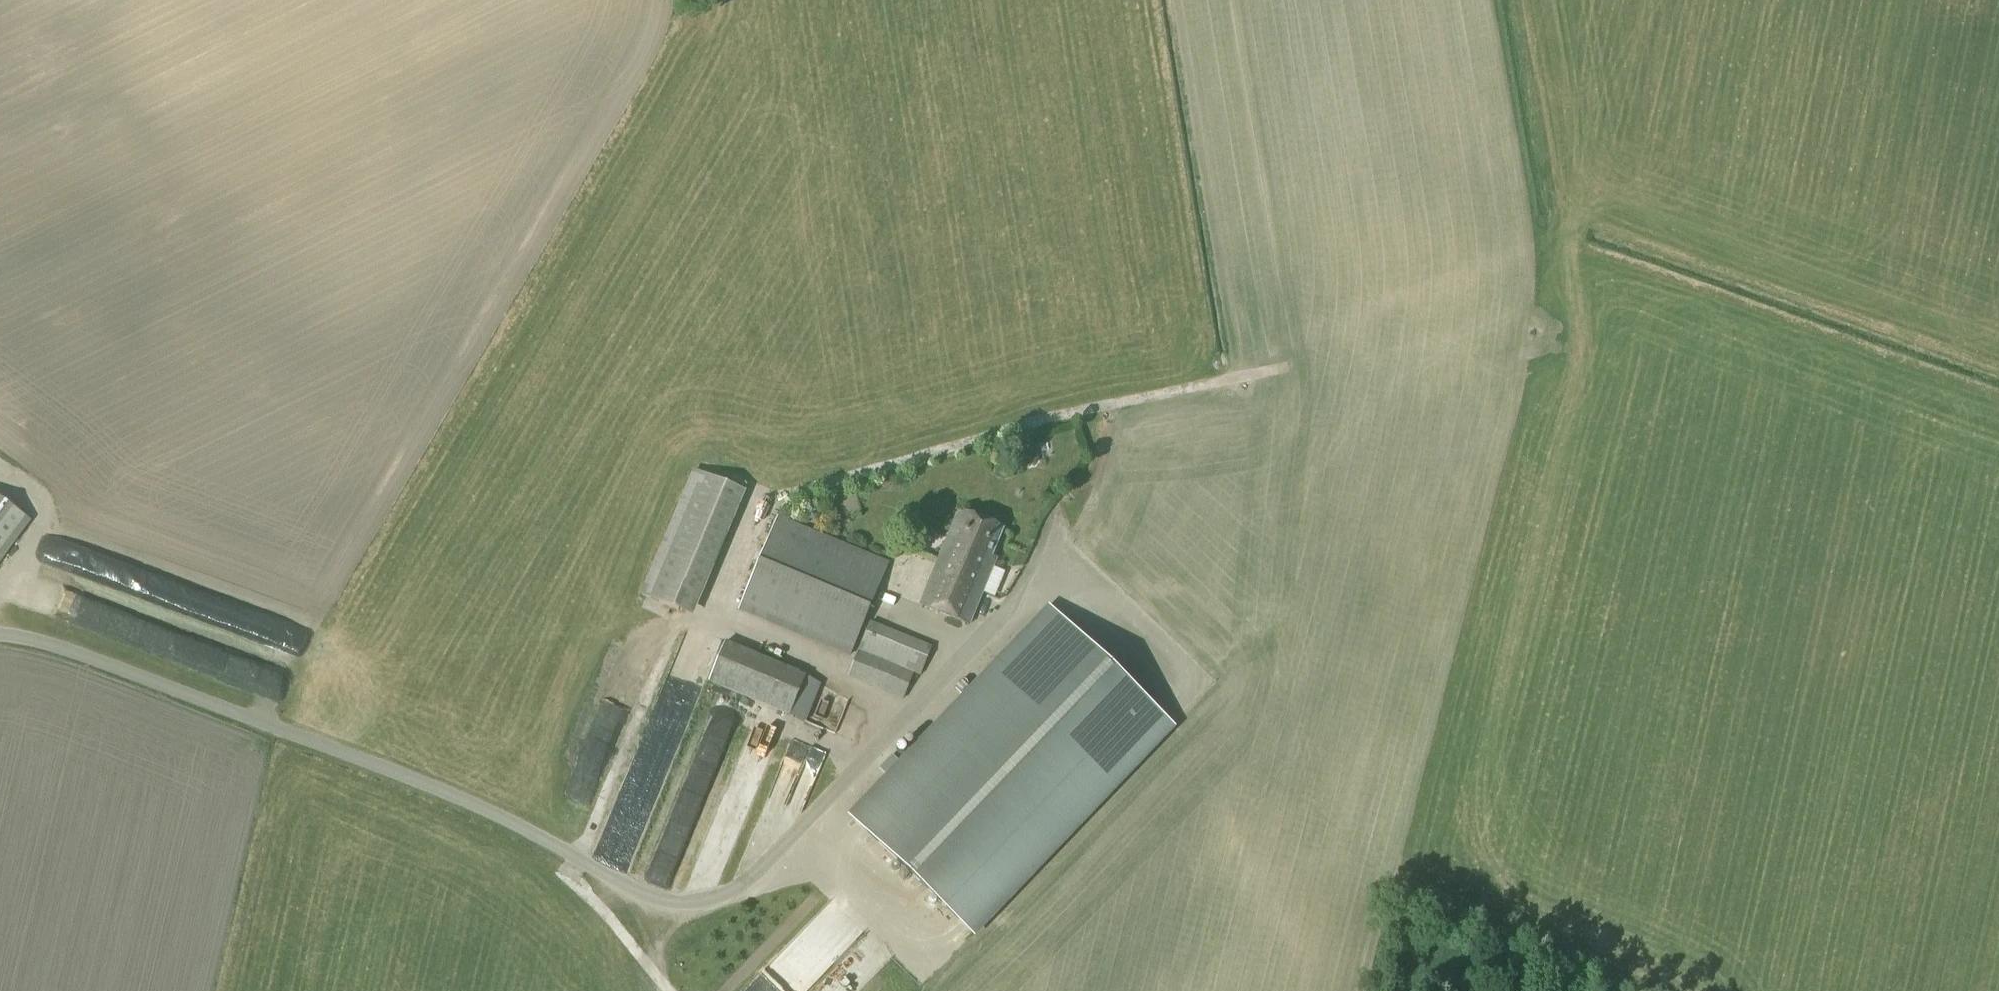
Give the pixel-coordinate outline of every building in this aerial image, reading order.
[(677,611),(729,487),(692,471),(640,595),(677,611)] [(28,521),(0,500),(0,559),(28,521)] [(962,515),(957,513),(919,605),(969,626),(996,560),(992,558),(1003,530),(962,514),(962,515)] [(850,657),(889,563),(777,516),(738,610),(850,657)] [(905,590),(920,595),(934,557),(906,547),(896,575),(909,580),(905,590)] [(876,614),(893,616),(897,588),(880,585),(876,614)] [(972,934),(1172,727),(1051,610),(851,818),(972,934)] [(917,675),(929,647),(870,622),(847,676),(901,699),(912,673),(917,675)] [(789,717),(806,676),(725,642),(708,683),(789,717)] [(647,811),(674,741),(650,732),(622,805),(630,808),(627,815),(632,817),(629,826),(641,831),(649,812),(647,811)] [(803,767),(805,754),(789,752),(788,765),(803,767)] [(807,758),(805,768),(802,767),(798,790),(812,793),(819,760),(807,758)] [(676,821),(700,830),(706,812),(683,803),(676,821)]
